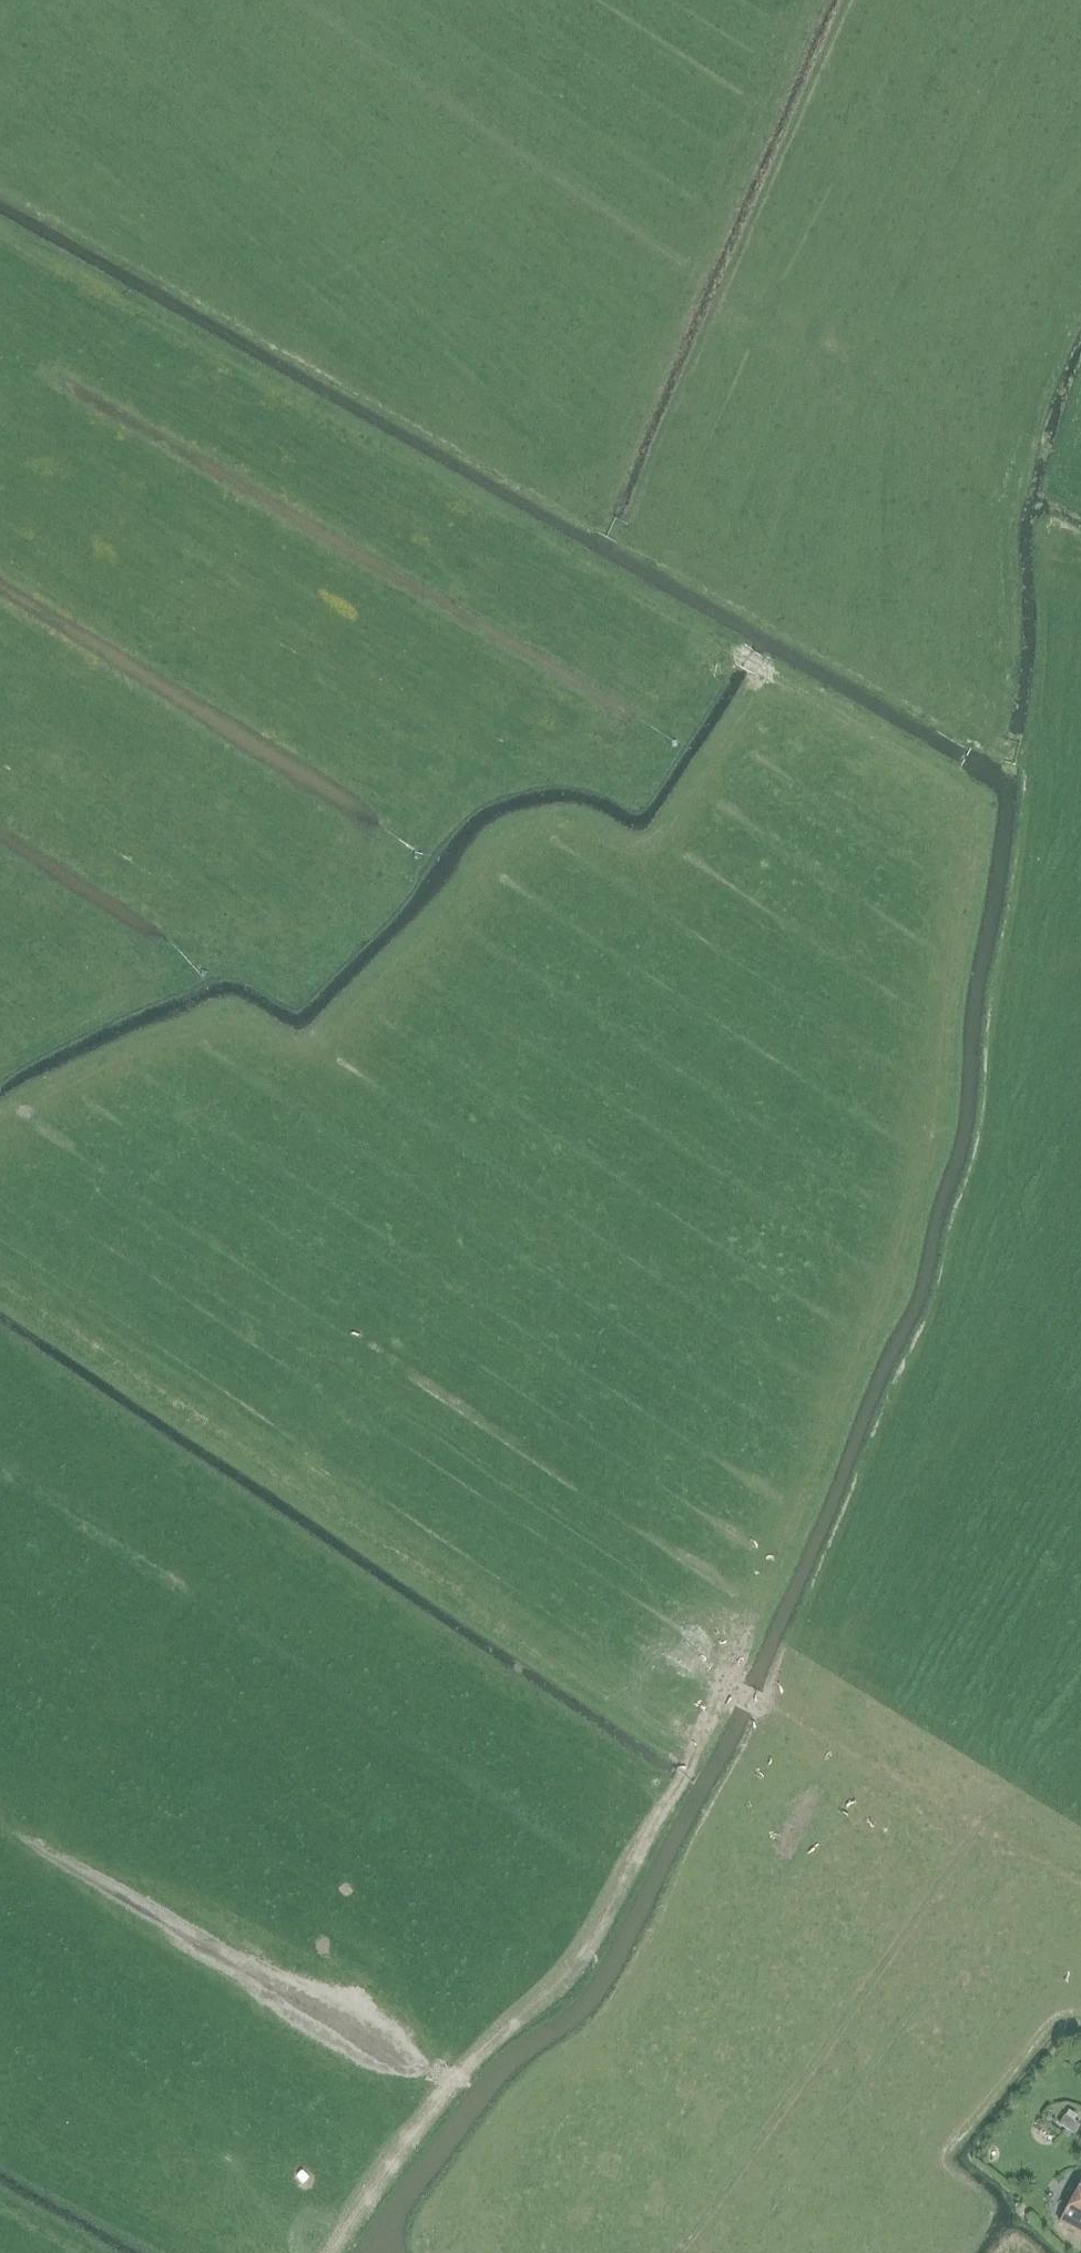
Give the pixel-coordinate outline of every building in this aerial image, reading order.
[(1058,2124),(1073,2134),(1079,2124),(1074,2121),(1064,2115),(1058,2124)] [(1059,2223),(1080,2235),(1080,2183),(1059,2223)]
